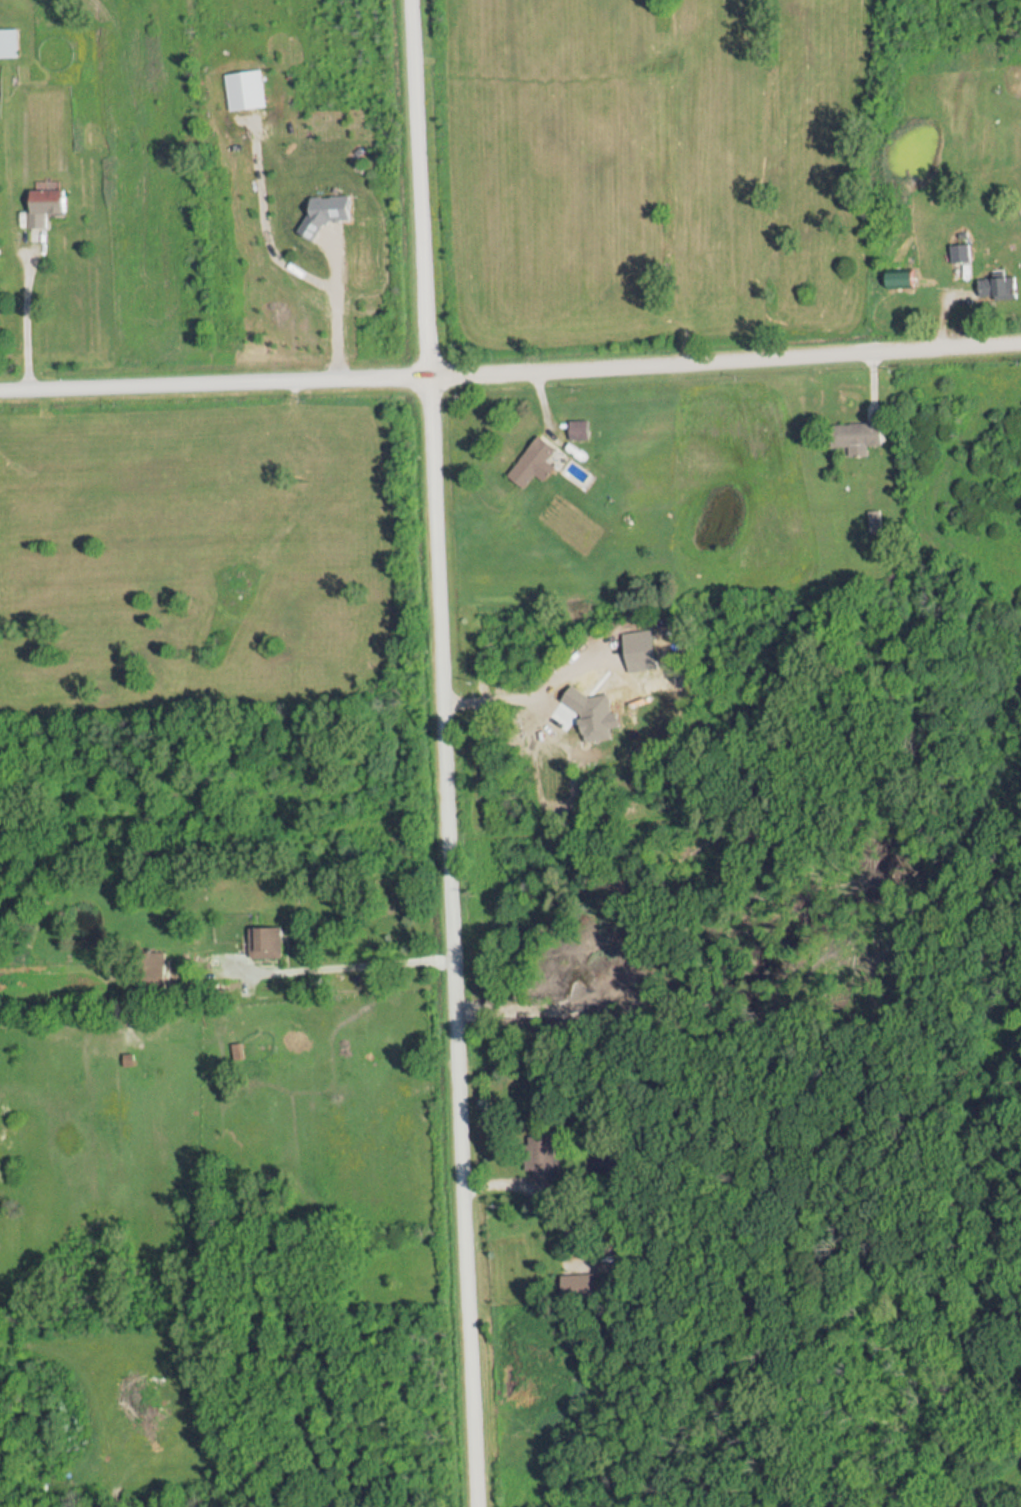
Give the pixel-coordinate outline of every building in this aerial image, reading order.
[(18,30),(0,30),(0,58),(18,58),(18,30)] [(27,228),(48,228),(48,213),(68,213),(69,189),(54,189),(54,182),(35,182),(35,212),(27,212),(27,228)] [(572,439),(589,439),(589,420),(572,420),(572,439)] [(509,476),(526,489),(536,475),(546,482),(556,467),(549,461),(558,449),(539,435),(509,476)] [(284,960),(284,928),(251,928),(251,960),(284,960)]
